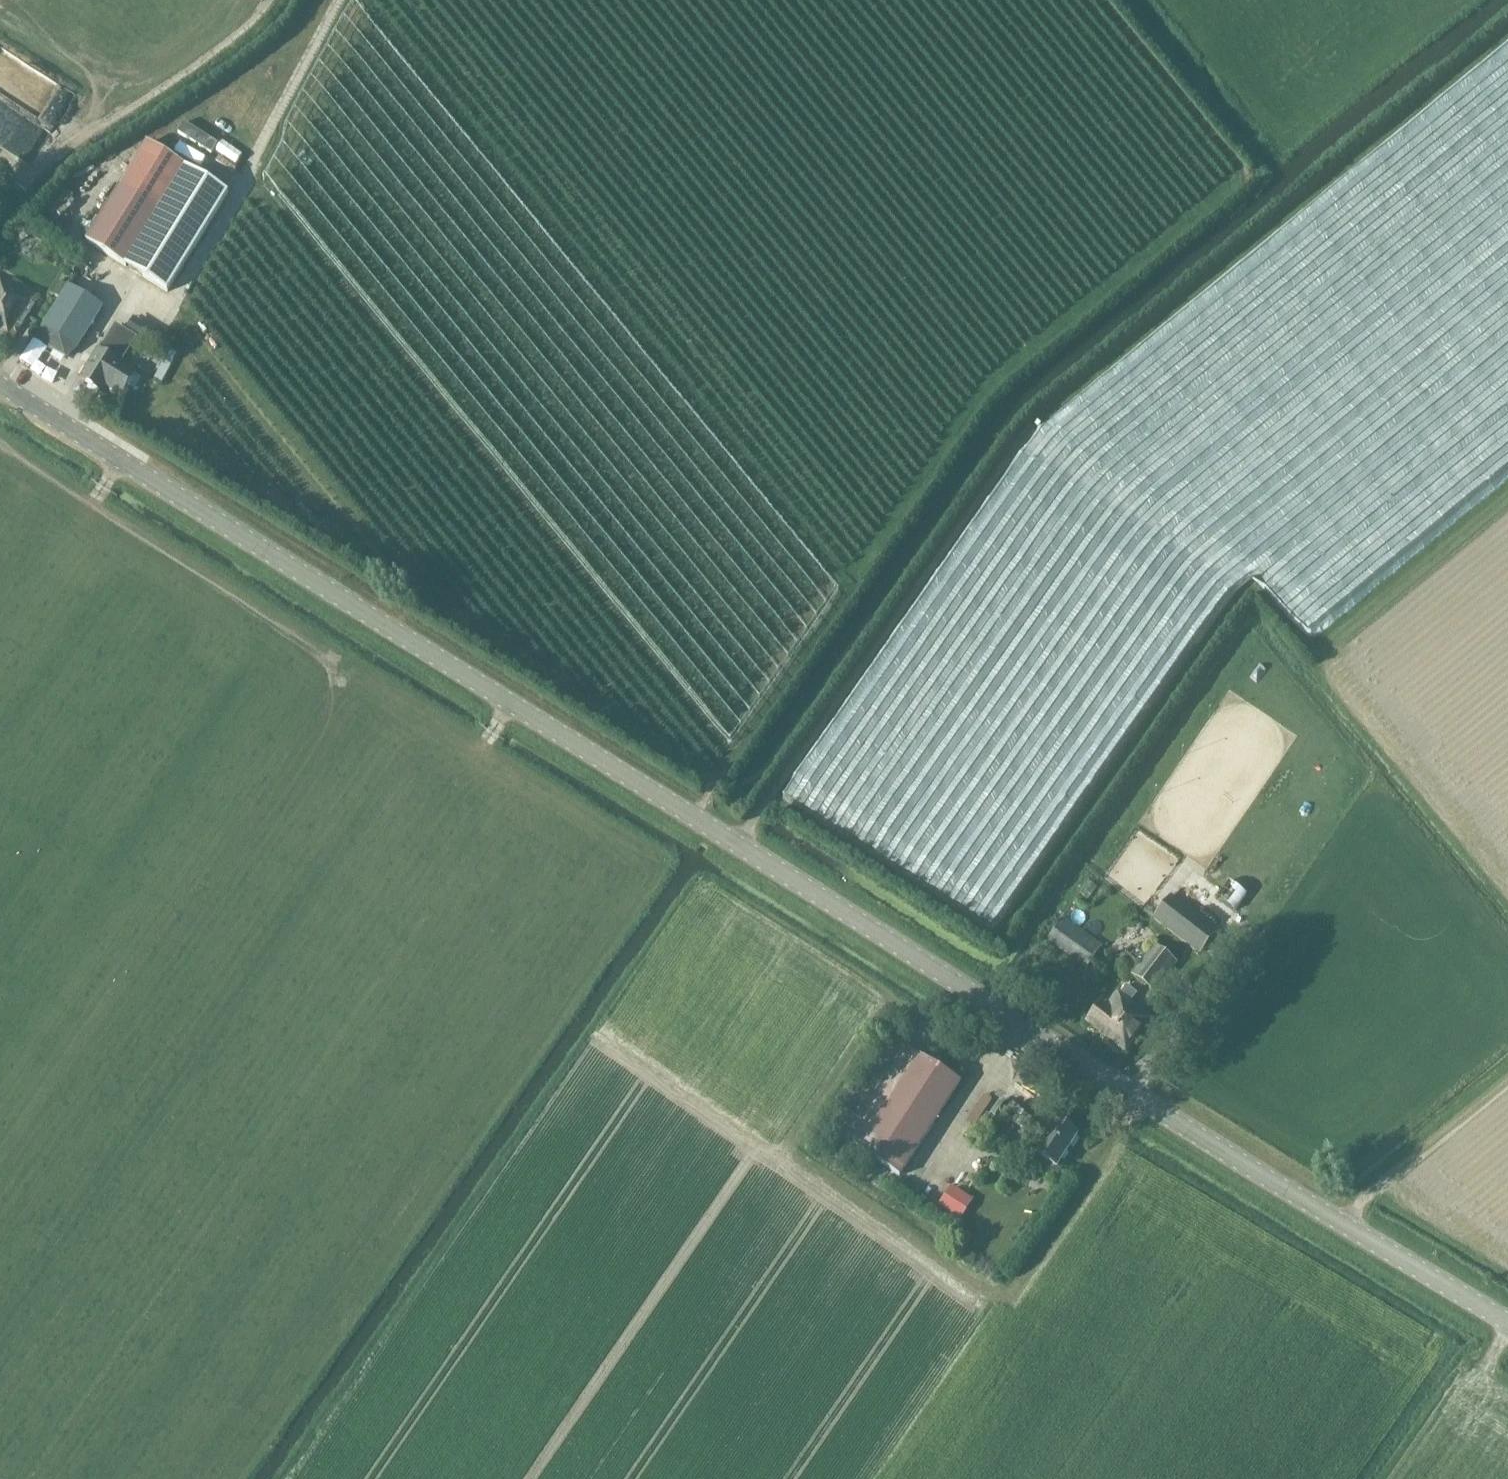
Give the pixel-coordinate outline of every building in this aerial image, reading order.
[(256,125),(263,115),(232,94),(226,104),(256,125)] [(85,243),(166,293),(228,195),(147,144),(85,243)] [(100,214),(113,190),(102,184),(89,208),(100,214)] [(55,239),(63,226),(50,218),(43,231),(55,239)] [(29,228),(18,234),(23,244),(34,238),(29,228)] [(39,299),(9,280),(4,287),(0,284),(0,335),(11,342),(39,299)] [(78,351),(103,310),(69,288),(43,330),(77,351),(78,351)] [(97,351),(78,381),(102,395),(106,389),(121,398),(135,375),(120,366),(136,339),(115,326),(102,346),(101,345),(97,351)] [(77,351),(43,330),(36,341),(65,359),(77,351)] [(1156,918),(1201,953),(1218,931),(1173,896),(1156,918)] [(1049,940),(1088,967),(1104,945),(1065,918),(1049,940)] [(1151,999),(1175,968),(1153,950),(1129,982),(1151,999)] [(1141,1012),(1129,1004),(1136,995),(1127,987),(1120,996),(1118,995),(1108,1008),(1102,1004),(1088,1022),(1126,1051),(1148,1022),(1139,1015),(1141,1012)] [(895,1039),(836,1133),(902,1176),(962,1081),(895,1039)] [(1031,1166),(1056,1182),(1064,1170),(1059,1167),(1079,1134),(1057,1120),(1036,1154),(1037,1156),(1031,1166)] [(952,1187),(941,1204),(961,1216),(972,1200),(952,1187)]
